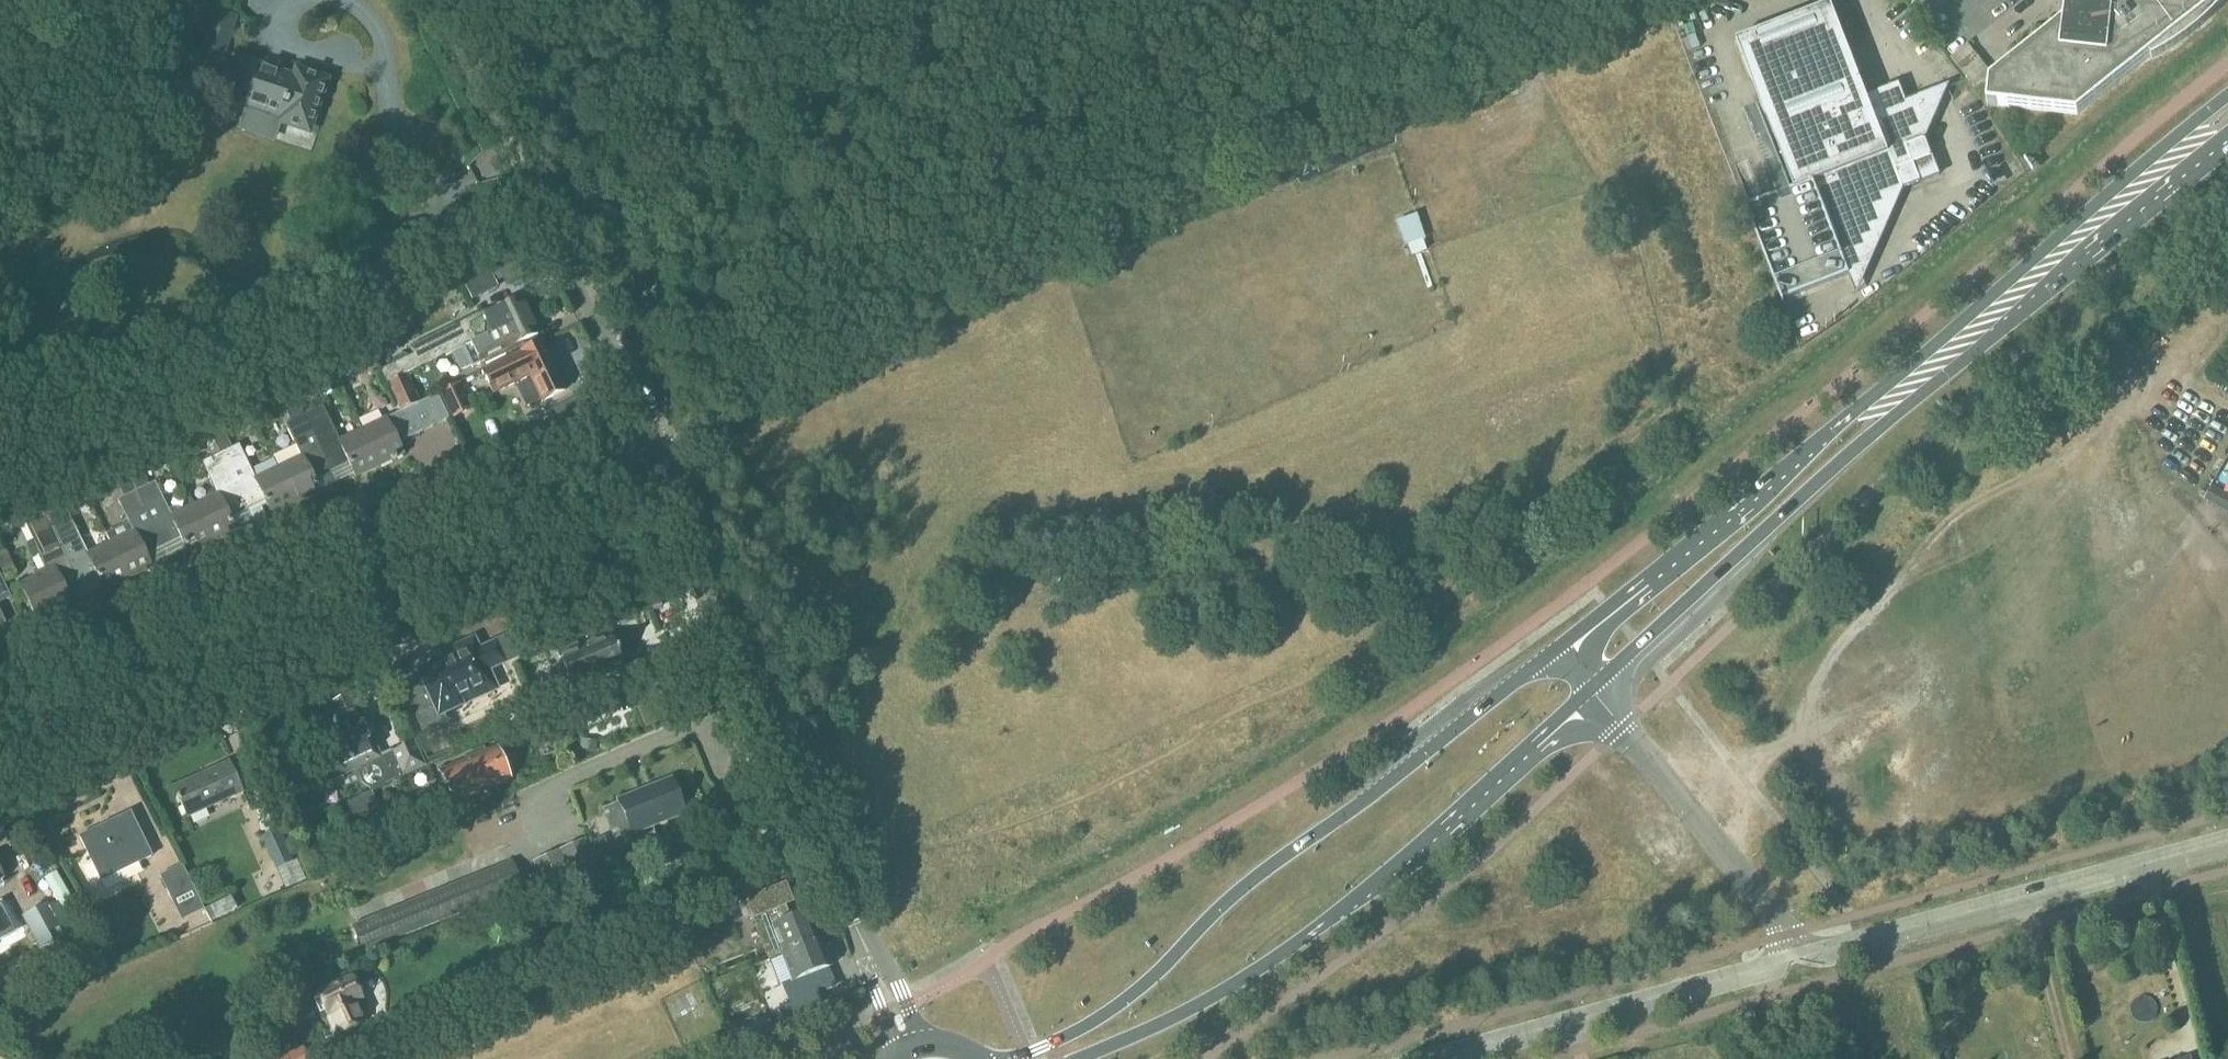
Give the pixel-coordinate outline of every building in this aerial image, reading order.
[(1987,105),(2078,115),(2150,57),(2152,59),(2227,0),(2065,0),(2063,22),(1990,80),(1987,105)] [(1831,4),(1737,40),(1766,115),(1795,189),(1793,190),(1780,195),(1778,195),(1746,208),(1782,300),(1832,281),(1849,275),(1850,274),(1869,267),(1903,189),(1940,175),(1925,138),(1937,112),(1930,94),(1929,92),(1906,102),(1905,99),(1900,86),(1885,92),(1884,90),(1876,94),(1875,92),(1866,96),(1865,93),(1831,4)] [(196,68),(218,75),(237,18),(203,7),(193,37),(204,41),(196,68)] [(326,83),(324,82),(299,74),(297,79),(243,61),(235,85),(233,85),(231,86),(229,93),(230,95),(231,97),(230,101),(248,107),(281,118),(283,119),(281,123),(309,132),(311,128),(315,126),(317,119),(316,117),(315,115),(316,112),(319,102),(321,98),(322,98),(324,97),(327,90),(325,86),(326,83)] [(1412,255),(1415,254),(1426,288),(1431,286),(1419,253),(1422,251),(1419,241),(1422,240),(1413,215),(1405,218),(1406,221),(1396,225),(1403,246),(1408,245),(1412,255)] [(472,300),(498,287),(490,270),(463,284),(472,300)] [(537,335),(520,301),(484,318),(482,313),(410,349),(413,356),(380,372),(385,383),(444,354),(445,356),(451,353),(461,372),(473,366),(537,335)] [(493,395),(552,367),(542,344),(482,372),(493,395)] [(421,404),(407,375),(387,385),(401,414),(363,432),(380,467),(403,456),(398,444),(449,420),(437,396),(421,404)] [(547,414),(570,403),(558,380),(536,391),(547,414)] [(451,420),(467,412),(454,385),(437,393),(451,420)] [(297,407),(315,400),(310,388),(292,395),(297,407)] [(340,442),(324,409),(305,418),(332,473),(350,465),(356,478),(380,467),(363,432),(340,442)] [(297,505),(320,493),(315,482),(332,473),(305,418),(286,427),(301,458),(280,469),(297,505)] [(256,480),(240,446),(222,455),(249,510),(266,502),(273,516),(297,505),(280,469),(256,480)] [(213,542),(237,531),(231,519),(249,510),(222,455),(203,464),(218,496),(196,507),(213,542)] [(2211,488),(2227,498),(2227,457),(2211,488)] [(126,495),(136,490),(128,472),(117,478),(126,495)] [(171,512),(157,484),(138,493),(165,548),(182,540),(188,554),(213,542),(196,507),(182,513),(181,512),(179,511),(176,510),(175,510),(173,510),(171,512)] [(128,580),(153,568),(148,557),(165,548),(138,493),(119,502),(130,525),(106,535),(111,545),(128,580)] [(89,555),(73,521),(65,505),(46,514),(74,573),(75,573),(81,585),(98,577),(105,591),(128,580),(111,545),(89,555)] [(39,621),(73,604),(61,579),(74,573),(46,514),(26,524),(42,556),(40,557),(45,568),(35,573),(37,578),(22,585),(39,621)] [(11,598),(0,576),(0,604),(11,598)] [(570,685),(621,665),(610,638),(559,658),(570,685)] [(480,652),(474,641),(435,660),(437,664),(420,672),(427,687),(410,695),(429,736),(447,727),(441,715),(461,705),(458,697),(493,681),(488,670),(505,662),(497,644),(480,652)] [(529,697),(537,717),(552,711),(544,691),(529,697)] [(368,739),(361,723),(365,722),(356,704),(301,728),(307,741),(320,769),(319,769),(325,782),(380,758),(372,738),(368,739)] [(595,753),(597,741),(581,739),(579,750),(595,753)] [(404,777),(426,767),(414,741),(392,751),(404,777)] [(510,776),(498,750),(484,756),(481,750),(472,754),(471,753),(465,756),(468,763),(458,768),(457,763),(440,771),(455,806),(468,800),(466,796),(484,788),(486,792),(508,782),(506,778),(510,776)] [(188,818),(243,793),(229,762),(174,786),(188,818)] [(408,791),(435,779),(430,766),(403,778),(408,791)] [(677,793),(671,780),(618,801),(632,834),(685,813),(683,809),(686,808),(680,792),(677,793)] [(100,880),(151,856),(131,812),(79,835),(100,880)] [(293,861),(278,828),(263,835),(286,887),(305,879),(297,860),(293,861)] [(596,858),(611,851),(604,836),(589,842),(596,858)] [(567,871),(593,860),(584,839),(558,850),(567,871)] [(540,883),(566,871),(557,851),(531,862),(540,883)] [(360,953),(522,888),(511,861),(375,914),(377,918),(366,923),(364,919),(348,925),(360,953)] [(180,916),(203,905),(182,864),(159,875),(180,916)] [(769,957),(770,960),(820,941),(810,914),(809,913),(789,921),(788,921),(782,905),(783,905),(791,902),(790,901),(785,887),(771,892),(747,902),(747,903),(741,905),(748,921),(754,918),(762,937),(769,957)] [(16,931),(0,901),(0,940),(16,931)] [(39,949),(52,943),(47,933),(60,926),(47,902),(21,915),(39,949)] [(820,941),(770,960),(753,967),(770,1007),(771,1011),(772,1014),(782,1010),(787,1022),(825,1007),(824,1005),(819,992),(818,990),(833,983),(827,968),(830,967),(820,941)] [(334,1034),(361,1023),(352,1002),(360,999),(351,978),(316,993),(334,1034)] [(300,1048),(275,1058),(305,1058),(300,1048)]
